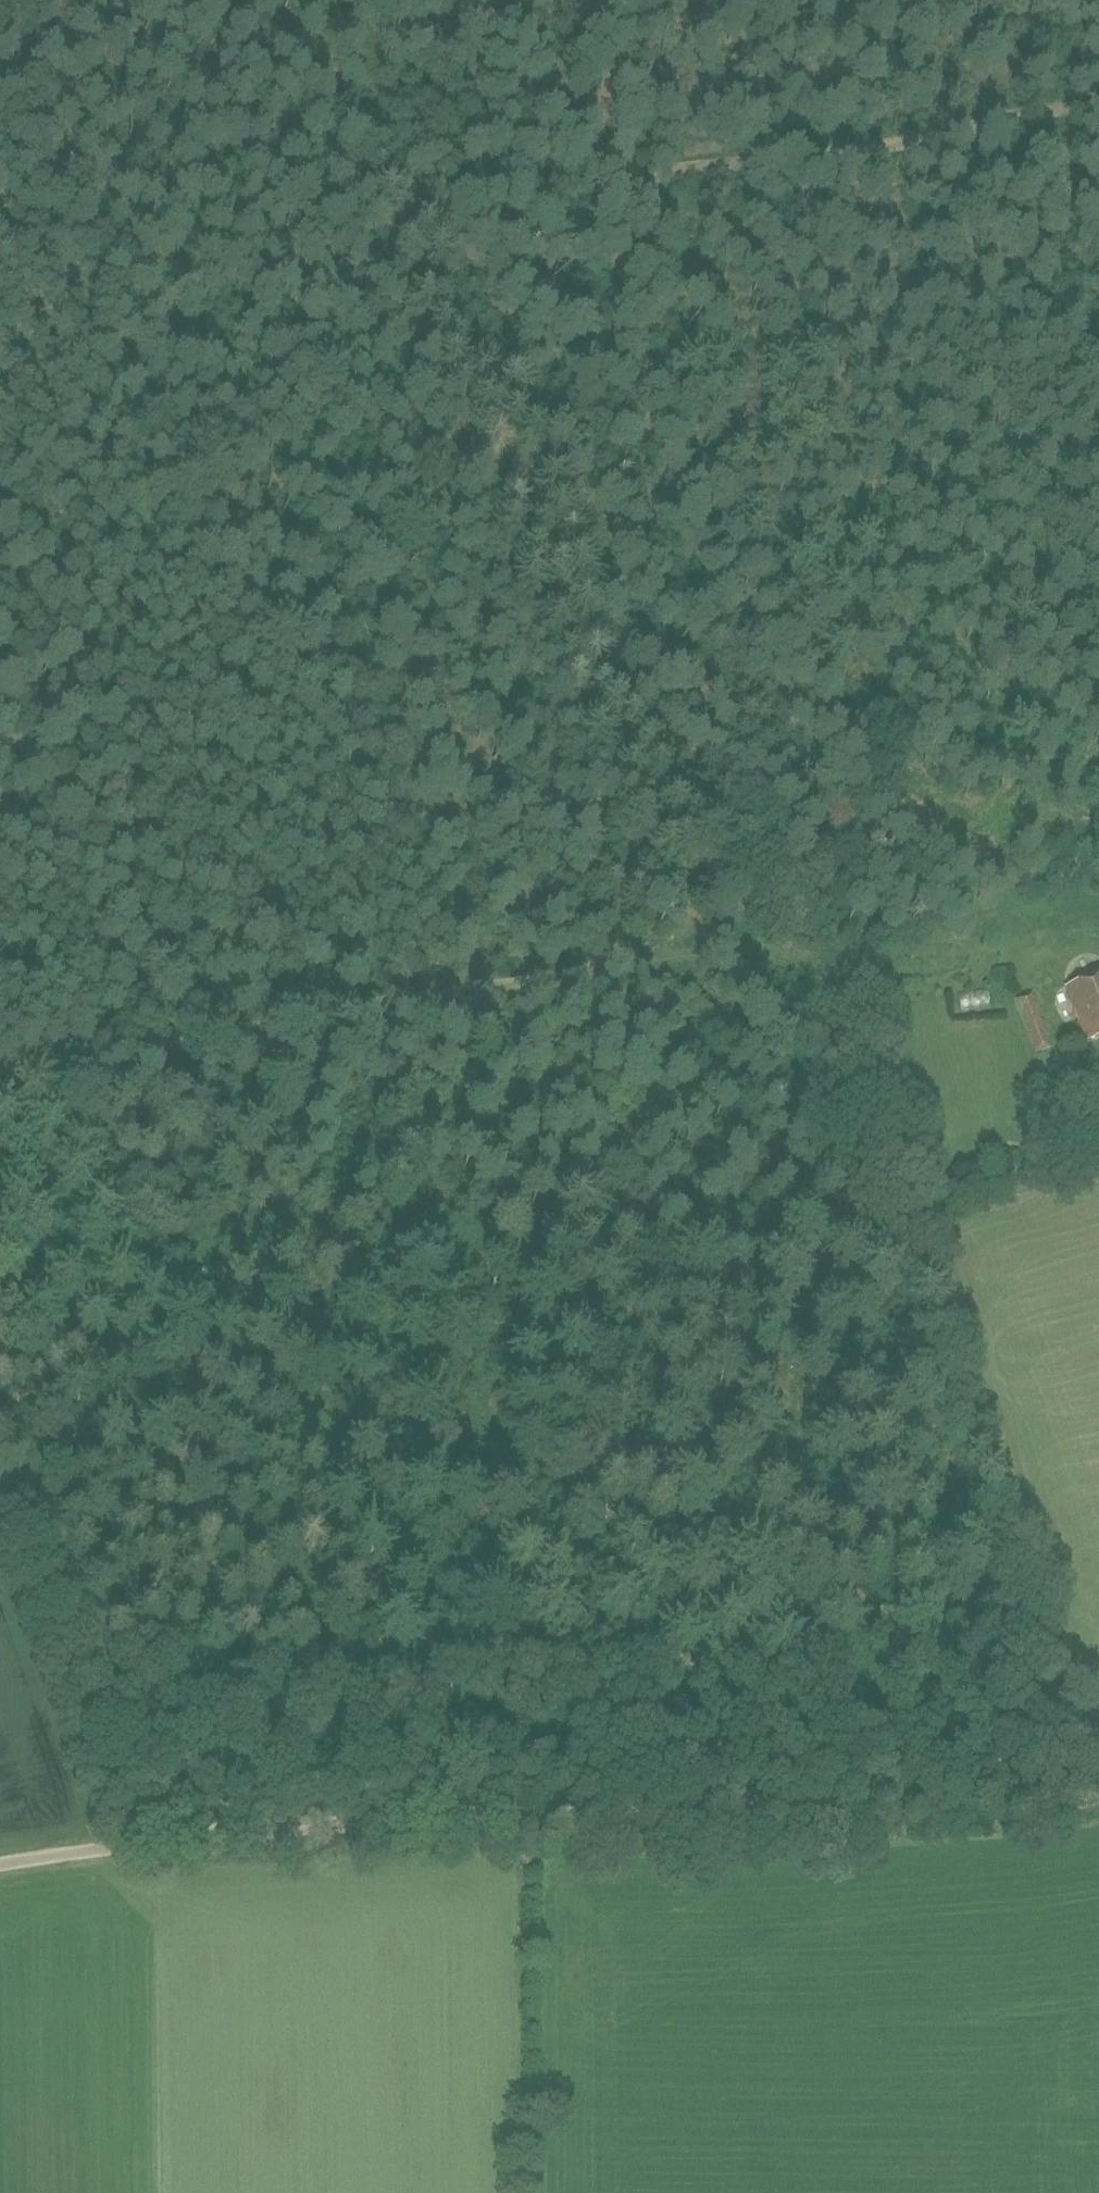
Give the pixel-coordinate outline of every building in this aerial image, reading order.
[(1066,989),(1085,1043),(1098,1038),(1098,977),(1066,989)] [(1018,1000),(1036,1050),(1049,1045),(1032,995),(1018,1000)]
